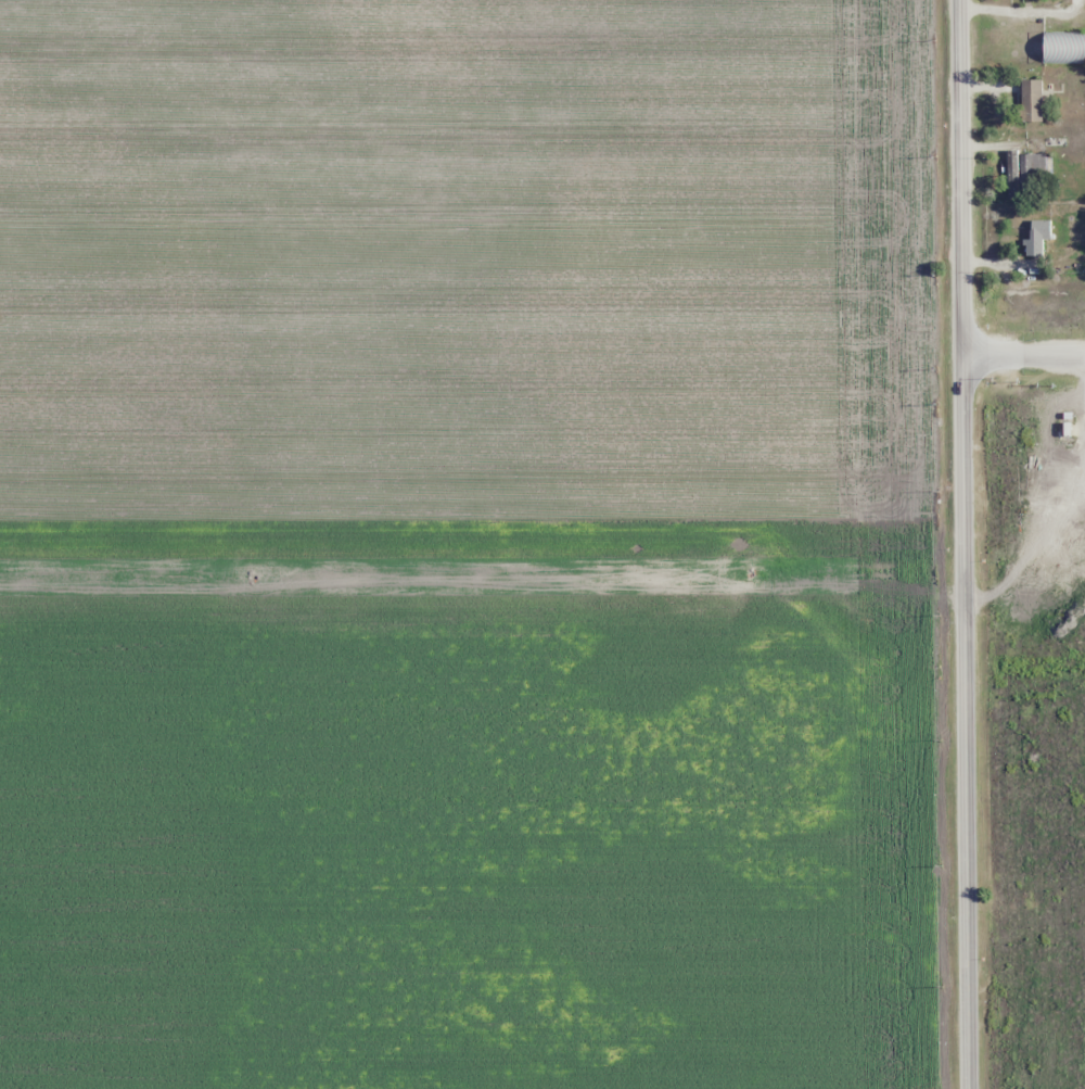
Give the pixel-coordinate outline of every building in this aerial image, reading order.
[(1084,63),(1084,33),(1042,33),(1042,63),(1084,63)] [(1040,79),(1020,79),(1020,121),(1040,121),(1040,79)] [(1043,175),(1043,154),(1018,154),(1018,175),(1043,175)] [(1049,239),(1049,220),(1030,220),(1030,239),(1049,239)]
